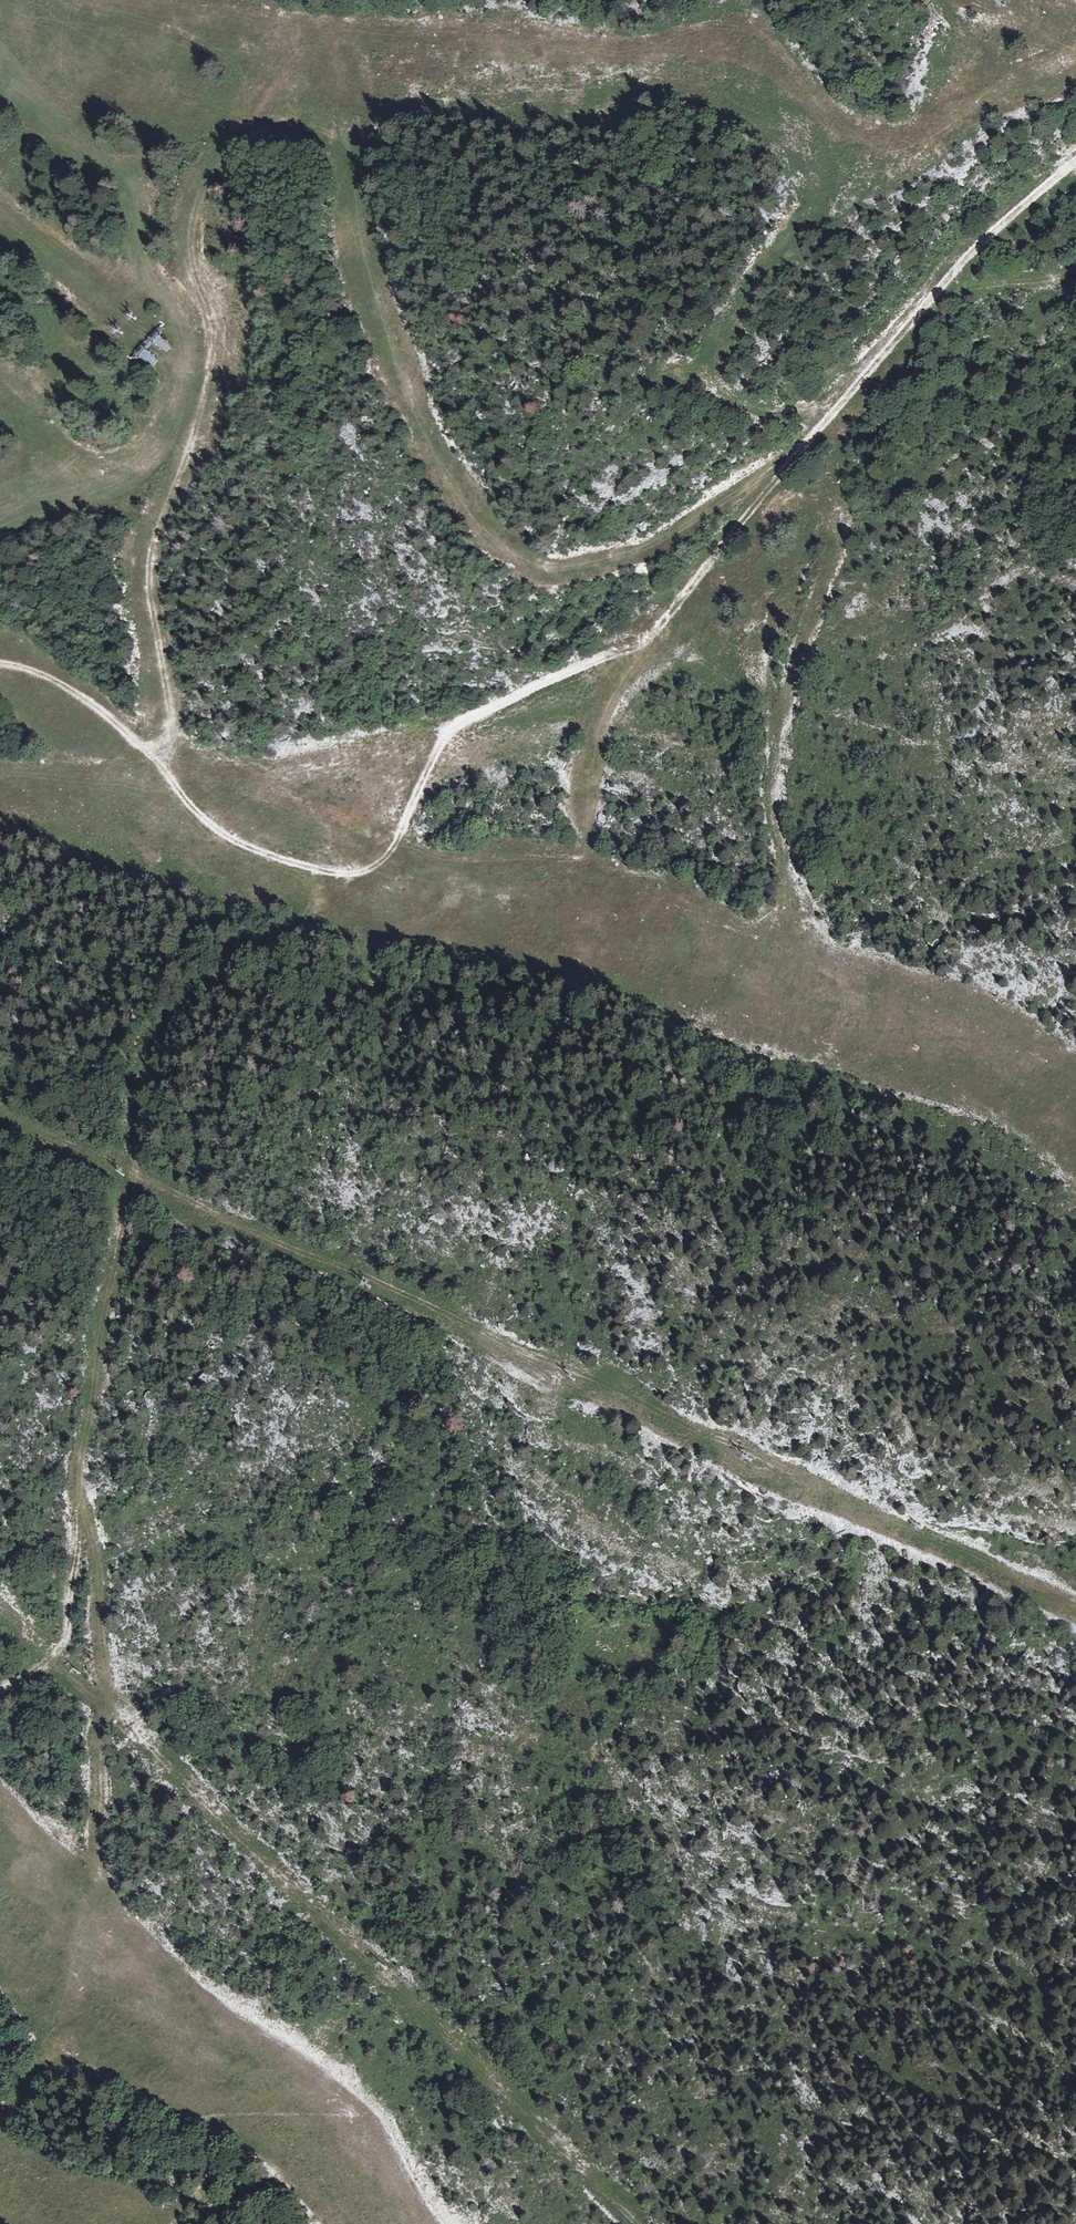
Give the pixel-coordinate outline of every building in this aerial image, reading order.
[(151,366),(158,359),(145,345),(137,353),(151,366)]
